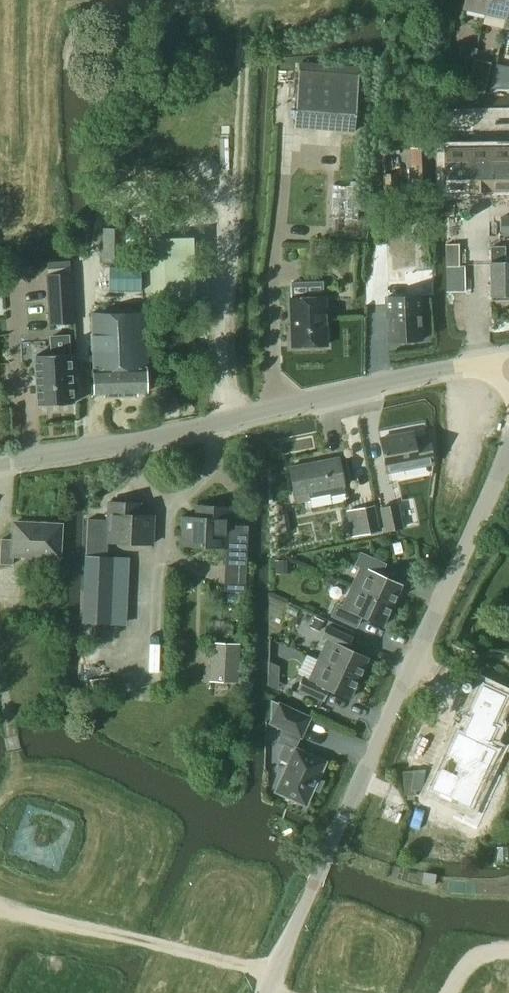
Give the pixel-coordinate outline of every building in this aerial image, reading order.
[(483,14),(486,0),(464,0),(462,9),(483,14)] [(505,18),(508,0),(486,0),(483,14),(505,18)] [(458,55),(474,58),(476,48),(460,45),(458,55)] [(508,79),(508,67),(496,64),(490,88),(507,88),(508,79)] [(486,88),(490,70),(490,69),(473,65),(473,67),(469,85),(486,88)] [(464,71),(449,68),(446,81),(461,84),(464,71)] [(299,69),(294,127),(354,132),(359,74),(299,69)] [(441,135),(442,173),(463,173),(463,135),(441,135)] [(463,135),(463,173),(488,173),(488,135),(463,135)] [(488,173),(508,173),(508,135),(488,135),(488,173)] [(430,147),(410,148),(411,193),(431,192),(430,147)] [(384,196),(399,194),(397,173),(382,174),(384,196)] [(501,232),(508,232),(508,216),(501,216),(501,232)] [(103,228),(102,261),(124,262),(125,228),(103,228)] [(192,237),(148,239),(150,307),(195,306),(192,237)] [(446,291),(464,291),(464,266),(457,266),(457,245),(446,245),(446,291)] [(504,263),(503,247),(490,247),(491,266),(489,266),(489,297),(499,297),(500,301),(508,301),(508,263),(504,263)] [(47,276),(50,324),(74,322),(71,274),(47,276)] [(387,341),(422,339),(419,296),(384,298),(387,341)] [(291,346),(325,345),(323,298),(290,299),(291,346)] [(143,313),(117,313),(91,314),(93,394),(104,393),(104,397),(135,396),(135,392),(145,392),(143,313)] [(36,406),(73,404),(69,334),(49,335),(50,354),(33,355),(36,406)] [(385,472),(433,463),(428,437),(413,440),(412,433),(379,439),(385,472)] [(337,457),(288,467),(294,497),(295,503),(311,500),(311,498),(330,494),(331,496),(344,493),(343,487),(337,457)] [(87,519),(85,553),(85,555),(106,556),(107,542),(152,544),(153,516),(133,515),(134,503),(108,502),(107,520),(87,519)] [(385,531),(401,528),(396,505),(381,508),(385,531)] [(245,561),(247,525),(227,525),(228,507),(202,506),(201,518),(181,517),(180,545),(225,547),(224,561),(245,561)] [(347,511),(352,536),(378,531),(374,506),(347,511)] [(60,525),(13,522),(12,539),(0,539),(0,544),(0,564),(12,564),(12,555),(59,557),(60,525)] [(361,567),(351,587),(392,606),(401,585),(380,575),(385,564),(361,554),(356,565),(361,567)] [(290,560),(275,561),(275,574),(291,574),(290,560)] [(392,606),(351,587),(342,607),(337,605),(332,616),(356,627),(361,616),(383,626),(392,606)] [(316,618),(312,625),(321,629),(324,622),(316,618)] [(359,678),(368,658),(346,648),(351,637),(327,626),(322,638),(327,640),(318,660),(359,678)] [(239,643),(211,642),(209,681),(237,682),(239,643)] [(349,699),(359,678),(318,660),(309,679),(304,677),(298,689),(322,700),(327,689),(349,699)] [(474,720),(447,779),(478,793),(493,762),(487,759),(505,723),(496,719),(507,694),(484,683),(476,702),(486,707),(479,723),(474,720)] [(271,700),(270,723),(300,736),(309,717),(271,700)] [(289,763),(276,791),(305,805),(313,789),(314,789),(319,779),(317,779),(325,762),(295,748),(294,750),(284,746),(279,758),(289,763)]
